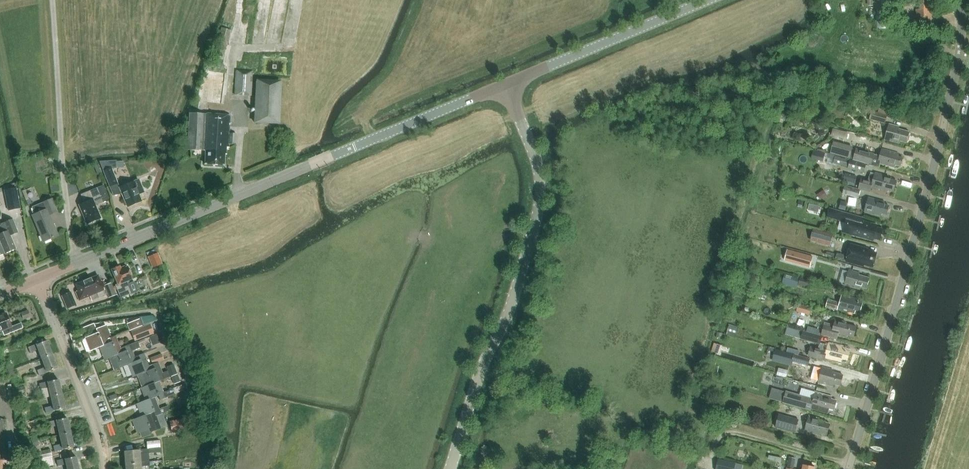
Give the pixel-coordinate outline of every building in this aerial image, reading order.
[(876,29),(891,29),(890,0),(875,0),(876,29)] [(932,6),(929,6),(929,0),(919,0),(919,9),(917,9),(917,20),(932,20),(932,6)] [(234,95),(251,96),(253,71),(235,70),(234,95)] [(283,123),(284,80),(257,79),(256,122),(283,123)] [(887,115),(878,112),(872,111),(869,119),(885,123),(887,115)] [(236,144),(236,133),(230,133),(231,116),(190,113),(188,149),(202,150),(203,150),(205,150),(205,164),(224,165),(225,154),(226,154),(227,147),(229,147),(229,144),(236,144)] [(907,143),(910,132),(899,129),(900,127),(889,124),(885,139),(900,143),(901,141),(907,143)] [(839,131),(838,138),(846,139),(847,132),(839,131)] [(853,149),(833,143),(830,153),(850,159),(853,149)] [(879,167),(880,163),(895,167),(896,165),(900,166),(903,157),(898,156),(899,153),(882,148),(880,156),(875,155),(875,154),(856,148),(853,160),(879,167)] [(837,164),(848,168),(850,160),(839,157),(837,164)] [(109,187),(118,183),(112,168),(116,168),(116,160),(99,161),(103,171),(109,187)] [(850,160),(848,168),(864,173),(866,165),(850,160)] [(845,182),(857,184),(859,175),(847,172),(845,182)] [(871,192),(872,188),(887,192),(887,190),(893,191),(896,181),(885,178),(886,175),(875,173),(875,175),(871,174),(869,180),(862,178),(859,189),(871,192)] [(52,191),(61,191),(61,180),(52,179),(52,191)] [(139,179),(119,187),(128,207),(142,201),(139,194),(144,192),(139,179)] [(101,218),(95,205),(103,202),(102,201),(109,198),(104,185),(80,195),(84,203),(79,205),(87,224),(101,218)] [(843,194),(858,198),(861,190),(845,186),(843,194)] [(16,188),(5,190),(9,210),(20,207),(16,188)] [(887,214),(890,206),(885,204),(885,202),(868,197),(864,211),(881,216),(882,214),(887,214)] [(50,215),(57,212),(52,198),(32,207),(35,214),(32,215),(44,242),(58,236),(50,215)] [(830,208),(827,217),(842,221),(844,212),(830,208)] [(873,224),(864,221),(865,218),(844,212),(842,221),(845,222),(843,232),(874,241),(874,238),(881,240),(884,229),(872,226),(873,224)] [(8,231),(0,234),(0,241),(5,254),(16,249),(11,235),(18,232),(13,219),(5,223),(8,231)] [(832,235),(813,230),(811,239),(830,245),(832,235)] [(865,267),(866,264),(868,264),(869,262),(874,263),(876,254),(870,253),(871,250),(851,245),(846,262),(865,267)] [(813,257),(788,250),(786,256),(811,263),(813,257)] [(154,260),(156,267),(162,264),(157,252),(148,256),(150,262),(154,260)] [(112,270),(118,284),(116,285),(121,298),(132,293),(137,291),(138,290),(134,281),(133,280),(128,282),(127,280),(132,278),(131,276),(130,273),(127,267),(121,269),(120,267),(112,270)] [(867,289),(870,278),(859,275),(860,272),(849,270),(845,285),(860,289),(861,287),(867,289)] [(799,279),(785,274),(782,284),(797,288),(799,279)] [(79,300),(90,296),(106,289),(109,298),(116,295),(111,283),(105,286),(103,280),(100,280),(98,275),(76,285),(78,290),(76,292),(79,300)] [(808,288),(810,281),(800,278),(798,285),(808,288)] [(66,309),(76,305),(71,292),(61,296),(66,309)] [(860,312),(863,303),(858,302),(859,299),(841,294),(839,302),(828,299),(826,307),(837,310),(838,308),(855,313),(855,310),(860,312)] [(799,304),(796,312),(810,315),(812,307),(799,304)] [(12,326),(6,313),(0,316),(0,331),(1,330),(4,336),(23,328),(21,322),(12,326)] [(836,318),(833,327),(824,325),(821,334),(838,339),(839,336),(847,338),(847,336),(854,337),(857,327),(846,324),(846,323),(847,321),(836,318)] [(130,331),(142,326),(140,319),(127,324),(130,331)] [(153,334),(150,324),(131,331),(135,341),(153,334)] [(737,335),(738,330),(739,327),(729,324),(727,332),(737,335)] [(107,325),(103,326),(98,328),(99,332),(87,337),(92,350),(101,346),(109,343),(113,341),(112,337),(107,325)] [(803,331),(801,339),(820,344),(822,336),(803,331)] [(162,342),(159,333),(149,337),(152,345),(162,342)] [(120,348),(116,336),(112,337),(113,341),(109,343),(101,346),(106,359),(115,355),(123,352),(127,350),(125,346),(120,348)] [(42,339),(22,347),(26,358),(46,350),(42,339)] [(139,355),(136,357),(133,350),(140,348),(138,342),(125,346),(127,350),(123,352),(115,355),(120,368),(129,364),(137,361),(141,359),(139,355)] [(720,354),(722,346),(714,343),(711,351),(720,354)] [(828,343),(826,351),(811,348),(809,355),(825,359),(825,357),(842,361),(843,359),(848,360),(850,352),(845,351),(846,348),(828,343)] [(793,361),(795,355),(776,349),(772,361),(792,367),(793,361)] [(46,350),(26,358),(30,368),(49,360),(46,350)] [(153,364),(149,366),(145,353),(139,355),(141,359),(137,361),(129,364),(134,377),(143,373),(151,370),(155,368),(153,364)] [(164,360),(161,353),(150,358),(152,364),(164,360)] [(810,359),(795,355),(793,361),(808,366),(810,359)] [(49,360),(30,368),(33,378),(53,370),(49,360)] [(168,371),(163,373),(159,362),(153,364),(155,368),(151,370),(143,373),(148,385),(160,381),(170,377),(168,371)] [(166,367),(168,371),(170,377),(171,377),(177,374),(174,364),(166,367)] [(781,367),(779,374),(787,376),(789,369),(781,367)] [(841,386),(844,375),(833,372),(833,370),(822,367),(822,369),(814,367),(811,378),(819,380),(818,382),(833,386),(834,384),(841,386)] [(53,370),(33,378),(37,388),(57,380),(53,370)] [(180,382),(177,374),(171,377),(174,384),(180,382)] [(57,380),(37,388),(41,398),(61,390),(57,380)] [(164,392),(160,381),(148,385),(142,387),(147,400),(155,397),(159,396),(160,400),(175,394),(173,389),(164,392)] [(61,390),(41,398),(45,409),(65,401),(61,390)] [(812,406),(828,410),(829,408),(834,410),(837,401),(832,399),(833,397),(815,392),(813,399),(786,392),(783,402),(811,410),(812,406)] [(156,416),(161,414),(169,410),(168,406),(159,409),(155,397),(147,400),(137,403),(142,416),(150,413),(154,412),(156,416)] [(151,432),(156,430),(160,428),(156,416),(154,412),(150,413),(142,416),(133,419),(137,432),(149,428),(151,432)] [(795,433),(799,419),(779,414),(775,427),(795,433)] [(827,434),(830,424),(819,421),(820,419),(809,416),(805,431),(820,435),(821,433),(827,434)] [(189,429),(187,418),(169,421),(171,433),(189,429)] [(160,440),(146,442),(147,448),(148,448),(160,447),(160,440)] [(71,442),(50,444),(52,458),(73,455),(71,442)] [(140,454),(149,453),(148,448),(147,448),(140,449),(140,451),(124,452),(125,465),(141,464),(141,462),(140,454)] [(52,458),(53,468),(69,468),(74,468),(73,455),(52,458)] [(789,457),(787,468),(793,468),(795,458),(789,457)] [(736,463),(718,459),(716,468),(734,468),(736,463)]
